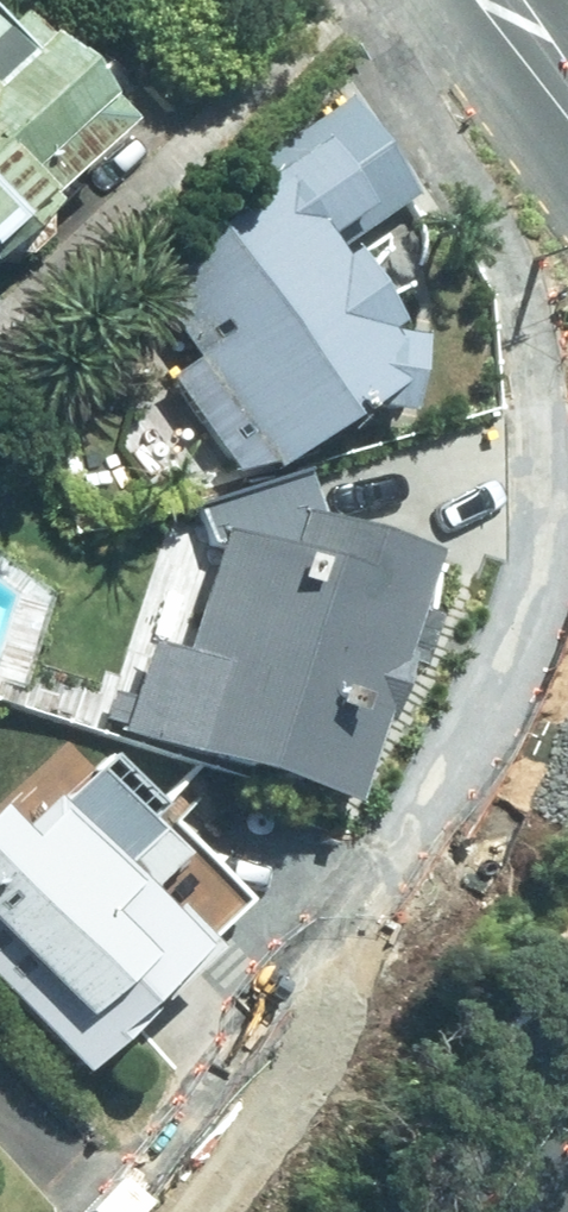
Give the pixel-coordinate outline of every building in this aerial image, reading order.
[(128,125),(22,9),(0,28),(0,268),(11,269),(39,243),(38,218),(50,208),(44,201),(128,125)] [(115,303),(250,490),(431,361),(350,249),(424,197),(353,99),(280,151),(290,164),(251,192),(258,202),(115,303)] [(125,734),(359,806),(437,554),(305,513),(293,552),(227,531),(188,657),(153,646),(125,734)] [(85,1076),(261,909),(114,755),(97,771),(70,742),(0,809),(0,987),(85,1076)]
